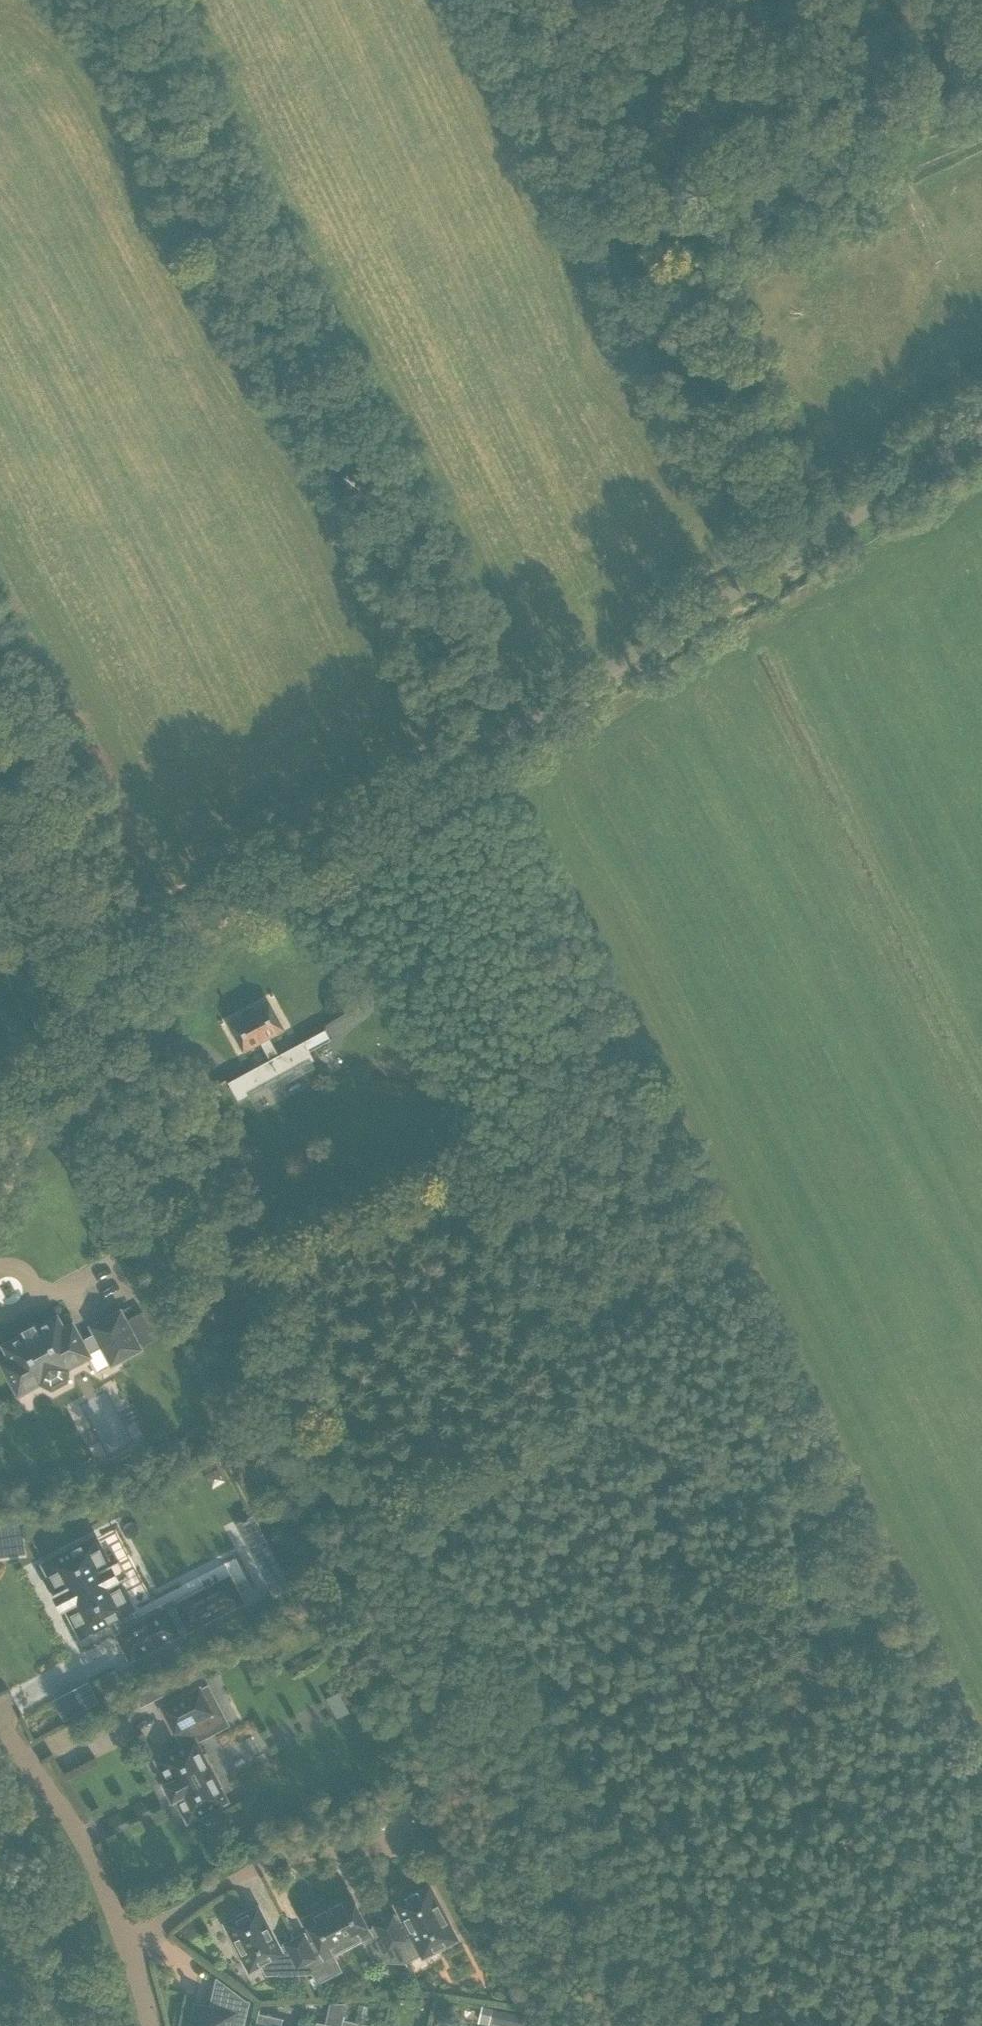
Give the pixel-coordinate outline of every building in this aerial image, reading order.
[(278,1054),(268,1037),(283,1028),(269,1002),(229,1023),(244,1050),(259,1042),(269,1059),(227,1082),(238,1101),(314,1060),(309,1051),(330,1040),(324,1029),(278,1054)] [(11,1358),(2,1362),(18,1392),(39,1381),(52,1388),(66,1380),(68,1365),(89,1354),(88,1353),(102,1345),(112,1364),(141,1348),(121,1311),(92,1326),(95,1332),(81,1340),(73,1324),(64,1329),(57,1317),(37,1328),(35,1324),(23,1331),(25,1334),(4,1345),(11,1358)] [(217,1467),(205,1474),(212,1488),(224,1481),(217,1467)] [(96,1537),(44,1564),(58,1591),(53,1594),(62,1611),(67,1608),(81,1635),(114,1618),(122,1632),(117,1635),(130,1660),(180,1634),(179,1633),(188,1628),(189,1629),(243,1601),(230,1576),(176,1604),(176,1605),(167,1610),(167,1609),(138,1624),(131,1609),(133,1608),(118,1581),(127,1576),(119,1560),(110,1565),(96,1537)] [(265,1537),(248,1546),(264,1576),(281,1567),(265,1537)] [(188,1820),(226,1800),(219,1787),(223,1785),(206,1751),(202,1753),(188,1726),(213,1713),(200,1688),(162,1707),(182,1747),(157,1760),(168,1781),(164,1784),(173,1800),(177,1798),(188,1820)] [(408,1965),(406,1961),(422,1953),(423,1956),(456,1938),(430,1887),(419,1893),(418,1890),(406,1896),(407,1899),(396,1904),(400,1912),(385,1920),(382,1915),(408,1965)] [(368,1928),(350,1893),(327,1906),(348,1946),(362,1939),(373,1958),(373,1960),(405,1961),(407,1965),(408,1965),(382,1915),(381,1915),(384,1920),(368,1928)] [(291,1931),(319,1986),(320,1986),(318,1982),(341,1970),(333,1954),(348,1946),(327,1906),(304,1918),(321,1951),(305,1959),(291,1931)] [(237,1918),(226,1924),(250,1970),(261,1964),(266,1973),(265,1973),(265,1975),(312,1972),(319,1986),(291,1931),(290,1932),(294,1939),(278,1947),(258,1907),(247,1913),(246,1910),(235,1915),(237,1918)] [(249,2001),(250,2001),(250,2000),(246,1999),(217,1977),(216,1978),(217,1979),(210,2008),(197,2005),(192,2025),(243,2025),(249,2001)] [(336,2002),(334,2009),(345,2011),(347,2001),(336,2002)] [(282,2019),(283,2019),(284,2018),(259,2012),(260,2009),(259,2008),(255,2025),(281,2025),(282,2019)] [(494,2009),(490,2023),(502,2025),(522,2025),(524,2016),(494,2009)] [(344,2015),(342,2025),(370,2025),(344,2019),(345,2015),(344,2015)]
